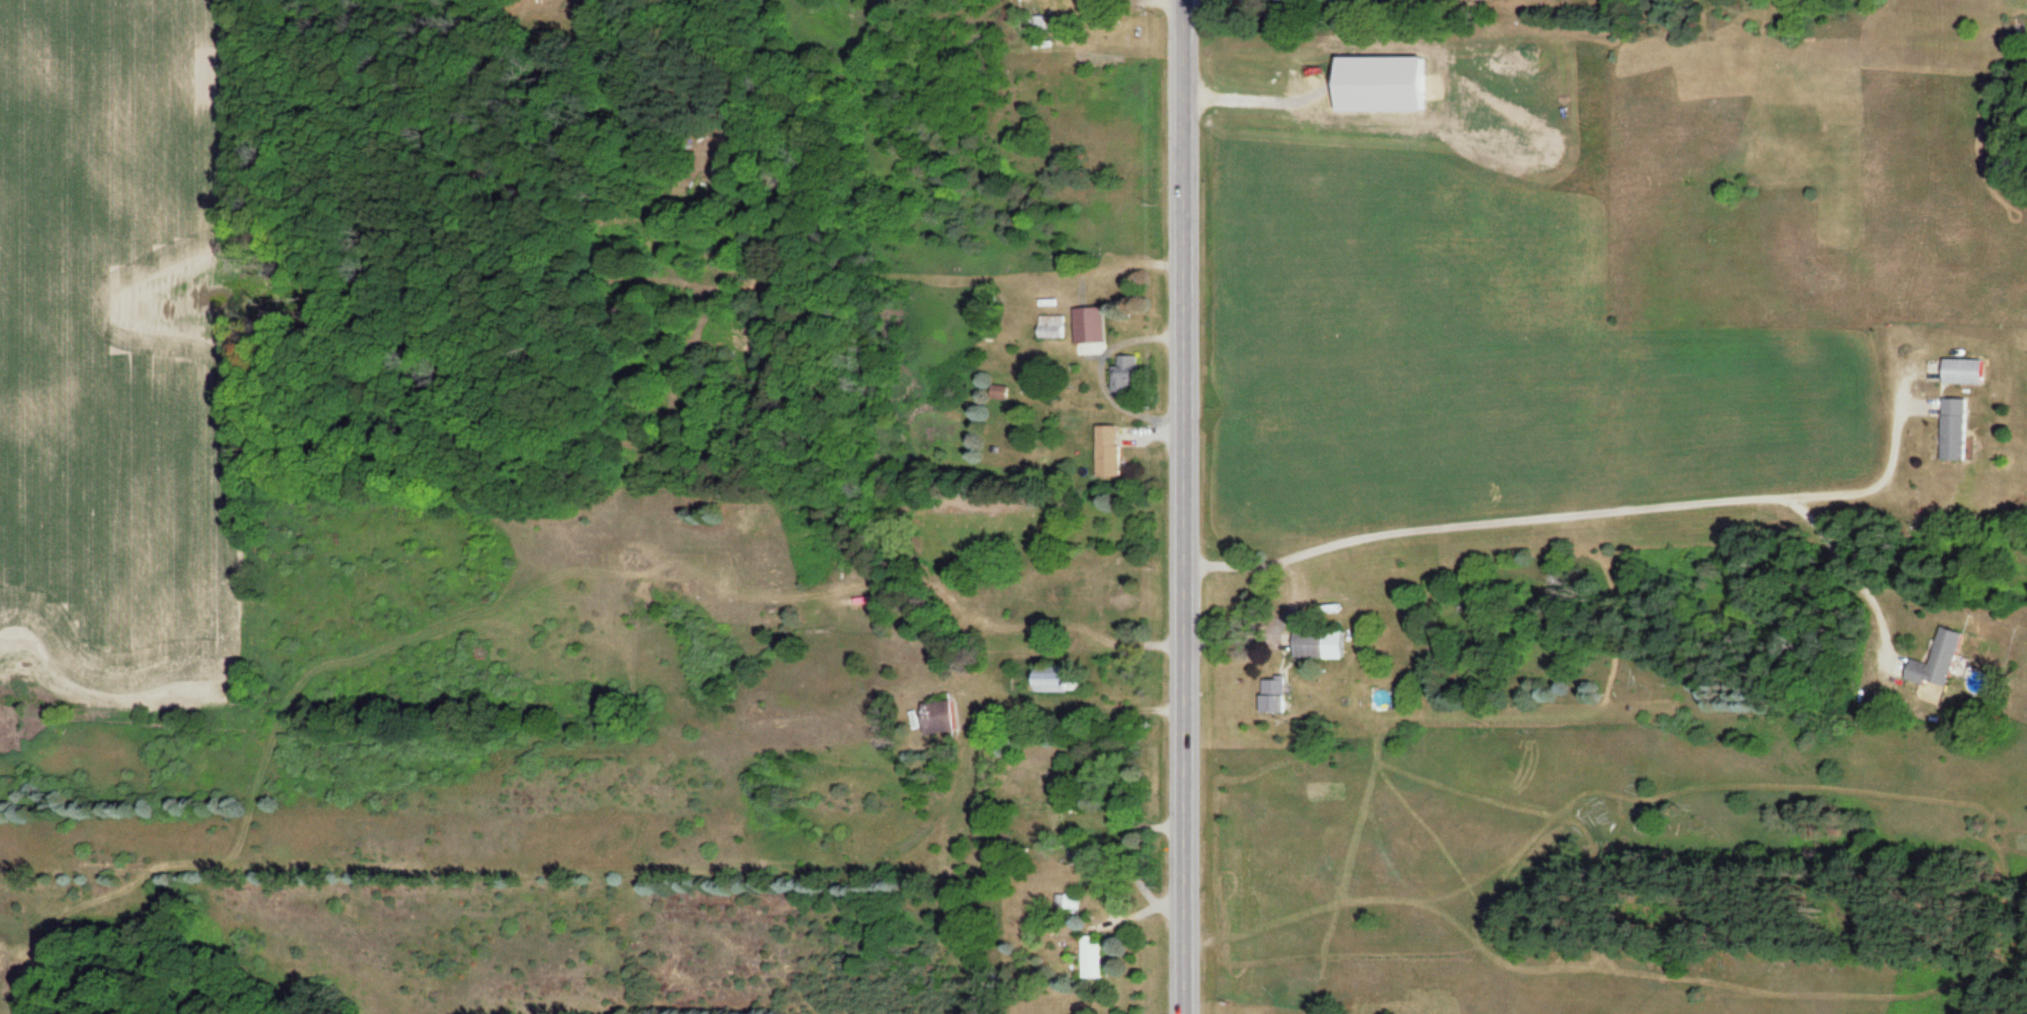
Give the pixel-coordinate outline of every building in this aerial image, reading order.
[(1063,338),(1063,316),(1036,316),(1036,338),(1063,338)] [(1099,343),(1099,326),(1083,326),(1083,343),(1099,343)] [(1131,357),(1109,357),(1109,394),(1131,394),(1131,357)] [(1980,384),(1980,360),(1941,360),(1941,384),(1980,384)] [(987,387),(987,399),(1003,399),(1003,387),(987,387)] [(1964,461),(1964,400),(1940,400),(1940,461),(1964,461)] [(1092,426),(1092,477),(1116,477),(1116,426),(1092,426)] [(1960,634),(1938,628),(1928,666),(1905,660),(1899,678),(1944,691),(1960,634)] [(1340,659),(1340,630),(1291,630),(1292,659),(1340,659)] [(1030,692),(1080,692),(1080,669),(1030,669),(1030,692)] [(947,733),(947,706),(923,706),(923,733),(947,733)] [(1076,896),(1061,896),(1061,909),(1076,909),(1076,896)] [(1089,937),(1079,937),(1079,978),(1099,978),(1099,944),(1089,944),(1089,937)]
